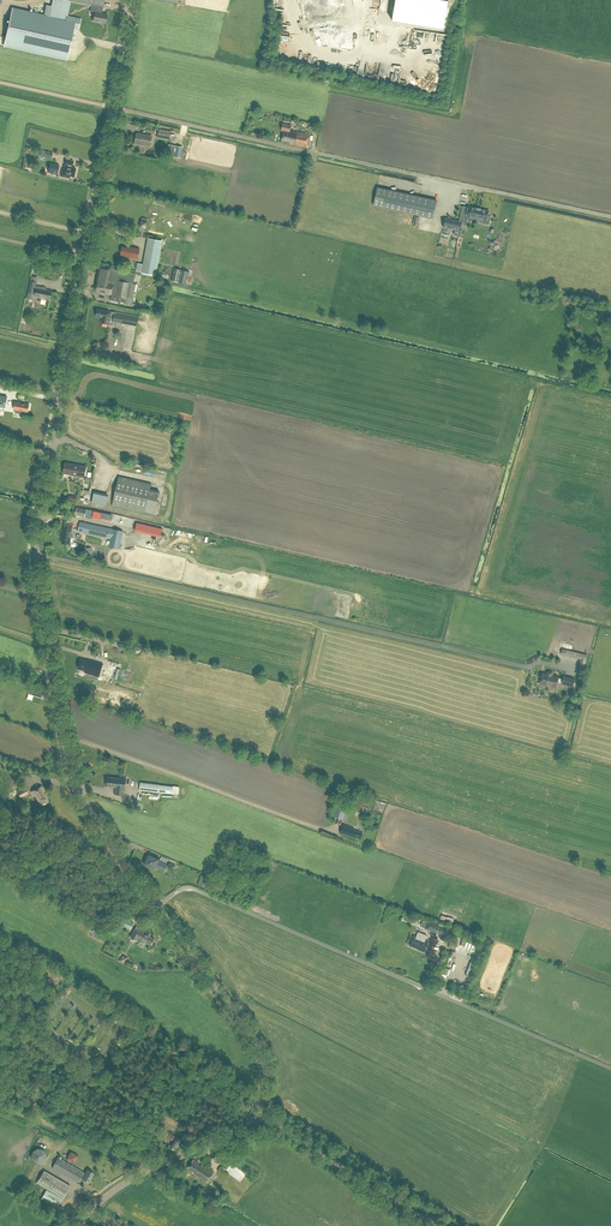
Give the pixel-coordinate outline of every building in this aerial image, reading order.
[(105,0),(53,0),(51,6),(46,5),(43,16),(12,9),(4,46),(66,60),(73,28),(78,29),(81,19),(67,16),(71,1),(91,5),(90,12),(94,12),(93,21),(106,24),(108,14),(102,13),(105,0)] [(378,0),(376,0),(369,0),(368,12),(377,12),(378,0)] [(441,54),(444,37),(438,36),(438,40),(431,39),(431,43),(436,44),(435,51),(437,51),(437,54),(441,54)] [(381,71),(383,64),(374,62),(372,71),(375,71),(374,77),(378,77),(378,78),(382,78),(382,75),(380,75),(381,71)] [(352,77),(360,77),(361,70),(353,69),(352,77)] [(282,141),(290,143),(289,145),(308,148),(310,134),(298,132),(297,133),(294,132),(294,131),(292,131),(291,132),(290,132),(291,125),(283,124),(282,131),(284,131),(282,141)] [(169,130),(157,128),(156,134),(168,137),(169,130)] [(141,136),(136,135),(135,144),(150,146),(152,136),(141,134),(141,136)] [(175,147),(171,146),(169,155),(179,158),(182,148),(176,146),(175,147)] [(40,149),(39,155),(51,157),(52,152),(40,149)] [(57,174),(59,165),(50,163),(48,172),(57,174)] [(70,176),(74,177),(76,168),(65,166),(63,172),(62,171),(61,177),(70,178),(70,176)] [(433,219),(437,201),(378,188),(374,205),(433,219)] [(461,215),(459,221),(465,223),(466,216),(468,208),(463,206),(461,212),(464,213),(463,215),(461,215)] [(468,208),(466,216),(482,220),(481,223),(489,225),(490,217),(488,216),(489,211),(481,209),(476,207),(476,208),(468,206),(468,208)] [(462,222),(445,219),(444,227),(460,231),(462,222)] [(148,238),(147,244),(143,264),(138,263),(136,271),(156,275),(161,247),(162,241),(148,238)] [(122,252),(121,256),(138,258),(140,249),(127,247),(127,248),(123,247),(122,248),(120,248),(120,251),(121,252),(122,252)] [(43,266),(36,265),(34,272),(41,273),(43,266)] [(121,270),(111,269),(111,268),(100,266),(95,292),(101,293),(111,295),(111,300),(132,304),(136,284),(145,286),(146,276),(135,274),(121,271),(121,270)] [(174,268),(171,280),(187,284),(190,272),(174,268)] [(31,281),(28,292),(34,294),(37,282),(31,281)] [(158,284),(157,292),(161,293),(161,291),(165,292),(166,285),(158,284)] [(46,290),(46,288),(37,286),(35,296),(50,299),(52,291),(46,290)] [(96,316),(102,317),(101,322),(109,324),(110,321),(113,321),(113,322),(137,326),(139,317),(97,309),(96,316)] [(14,409),(16,410),(15,413),(21,414),(22,411),(23,412),(23,411),(28,412),(29,404),(15,402),(14,409)] [(76,469),(77,465),(65,462),(63,473),(76,476),(77,469),(76,469)] [(77,469),(76,476),(84,477),(86,466),(77,465),(76,469),(77,469)] [(152,484),(119,476),(112,506),(154,516),(160,491),(151,489),(152,484)] [(93,511),(77,507),(76,515),(92,518),(92,517),(93,511)] [(126,524),(127,518),(93,511),(92,517),(126,524)] [(130,525),(142,527),(143,520),(131,518),(130,525)] [(109,547),(120,549),(123,531),(80,521),(78,532),(110,539),(109,547)] [(62,526),(61,543),(70,544),(72,527),(62,526)] [(587,655),(566,650),(564,656),(580,659),(579,665),(584,667),(587,655)] [(103,664),(92,660),(92,662),(81,659),(78,668),(85,670),(84,672),(86,672),(86,673),(99,677),(103,664)] [(542,673),(540,684),(556,688),(557,682),(562,683),(561,684),(572,686),(574,679),(563,676),(563,679),(558,677),(552,675),(553,674),(552,672),(549,671),(547,672),(547,674),(542,673)] [(42,697),(43,692),(34,689),(34,690),(31,689),(30,692),(32,693),(32,694),(42,697)] [(115,793),(124,794),(125,787),(126,778),(120,777),(120,779),(108,777),(107,786),(116,787),(115,793)] [(160,784),(140,782),(139,790),(159,793),(160,792),(172,794),(173,786),(160,785),(160,784)] [(41,786),(32,791),(34,795),(35,795),(40,805),(48,802),(42,790),(43,790),(41,786)] [(25,789),(18,793),(20,797),(28,793),(25,789)] [(369,807),(364,805),(357,819),(363,822),(369,807)] [(361,839),(363,833),(353,830),(354,827),(343,824),(340,833),(356,838),(361,839)] [(144,864),(155,869),(156,867),(165,871),(167,865),(159,861),(160,859),(149,854),(144,864)] [(121,916),(117,923),(130,929),(134,923),(121,916)] [(447,941),(451,930),(428,921),(425,928),(441,934),(440,938),(447,941)] [(105,932),(95,927),(92,932),(102,937),(105,932)] [(151,945),(155,939),(150,936),(151,934),(137,927),(131,937),(137,941),(138,939),(142,941),(142,940),(143,940),(141,942),(145,945),(147,942),(151,945)] [(428,941),(425,940),(427,935),(422,934),(421,938),(413,935),(409,945),(417,948),(417,949),(424,952),(428,941)] [(457,944),(450,941),(448,947),(455,950),(457,944)] [(123,955),(120,961),(125,964),(128,958),(123,955)] [(468,956),(464,975),(470,976),(474,957),(468,956)] [(165,1136),(172,1140),(175,1136),(169,1131),(165,1136)] [(44,1147),(47,1141),(39,1137),(36,1143),(44,1147)] [(179,1139),(176,1138),(170,1146),(175,1149),(182,1138),(180,1137),(179,1139)] [(34,1150),(33,1151),(32,1152),(31,1154),(31,1157),(32,1158),(32,1160),(33,1161),(35,1162),(36,1162),(37,1163),(38,1163),(40,1163),(41,1163),(42,1162),(44,1160),(45,1159),(46,1158),(46,1157),(46,1154),(45,1152),(44,1151),(44,1150),(42,1149),(41,1149),(40,1148),(38,1148),(37,1148),(35,1149),(34,1150)] [(69,1148),(65,1157),(72,1161),(77,1152),(69,1148)] [(217,1148),(211,1156),(217,1160),(223,1152),(217,1148)] [(52,1168),(77,1182),(81,1175),(83,1177),(82,1178),(89,1182),(94,1174),(87,1170),(85,1173),(83,1172),(83,1171),(58,1157),(52,1168)] [(199,1162),(194,1159),(187,1168),(207,1182),(214,1172),(202,1164),(201,1166),(198,1164),(199,1162)] [(62,1198),(70,1185),(44,1170),(37,1183),(62,1198)] [(196,1192),(190,1187),(187,1192),(193,1196),(196,1192)] [(46,1190),(41,1198),(57,1207),(62,1199),(46,1190)]
